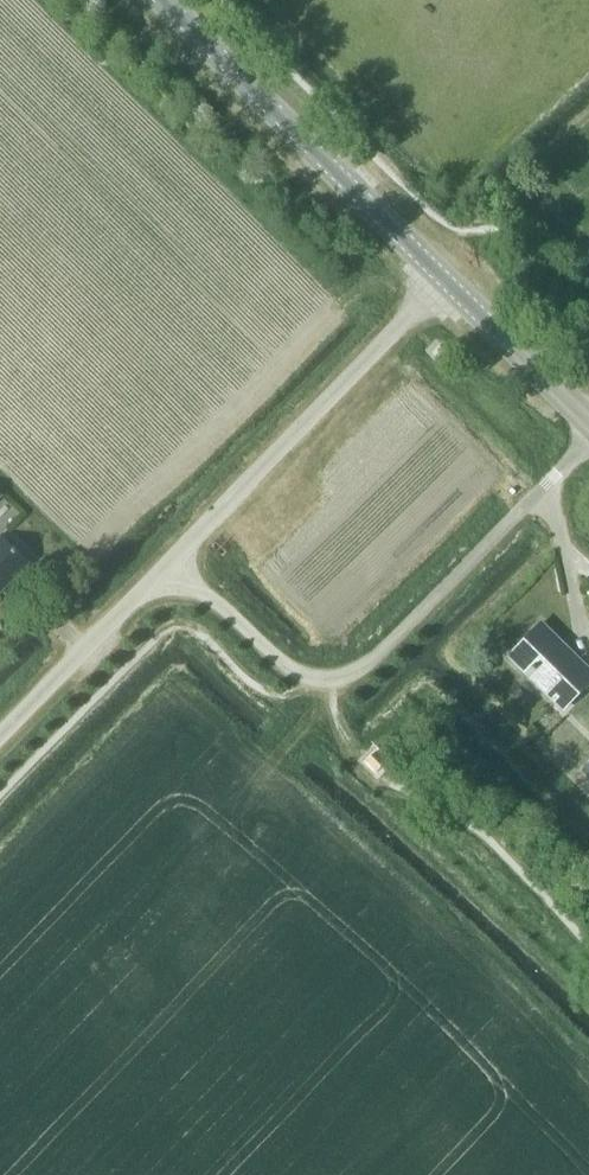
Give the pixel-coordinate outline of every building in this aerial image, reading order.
[(28,563),(0,536),(0,592),(28,563)] [(507,658),(561,711),(563,708),(588,682),(588,670),(541,623),(509,655),(507,658)]
